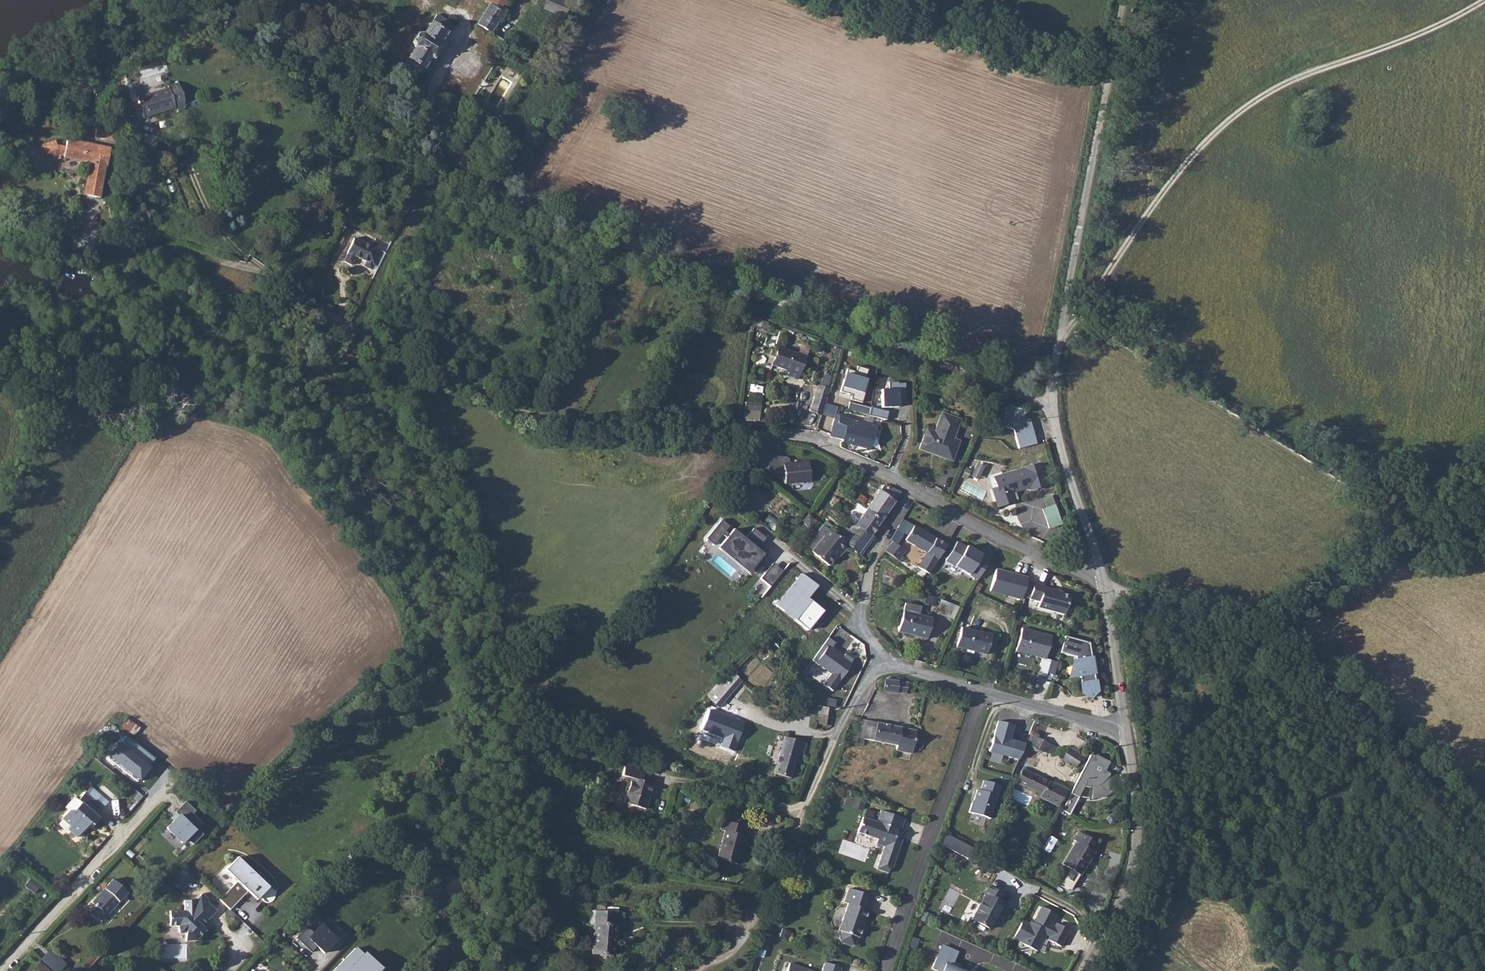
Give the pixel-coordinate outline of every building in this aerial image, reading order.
[(483,28),(496,37),(509,16),(505,13),(514,0),(494,0),(491,6),(495,9),(483,28)] [(576,12),(557,4),(551,16),(571,25),(576,12)] [(446,46),(460,27),(445,18),(432,38),(425,36),(421,41),(420,46),(423,50),(410,69),(425,79),(438,60),(440,61),(448,48),(446,46)] [(542,66),(525,55),(519,64),(537,75),(542,66)] [(182,118),(184,122),(195,117),(184,92),(174,97),(175,99),(146,112),(154,131),(182,118)] [(97,129),(97,140),(114,140),(115,129),(97,129)] [(104,202),(112,152),(71,145),(70,157),(63,156),(60,158),(57,152),(45,158),(41,166),(44,171),(51,174),(58,171),(64,168),(63,164),(68,164),(68,166),(93,169),(88,199),(104,202)] [(375,243),(357,235),(351,249),(346,259),(355,262),(359,255),(369,259),(367,264),(372,267),(382,246),(388,249),(390,244),(377,238),(375,243)] [(805,357),(778,347),(772,364),(789,371),(788,375),(797,379),(805,357)] [(856,372),(848,369),(842,391),(854,395),(853,398),(863,401),(870,379),(865,378),(868,369),(858,366),(856,372)] [(897,382),(890,383),(890,389),(882,390),(883,408),(901,407),(900,400),(905,400),(904,384),(898,384),(897,382)] [(759,422),(764,387),(750,386),(745,420),(759,422)] [(810,409),(821,413),(829,389),(818,386),(810,409)] [(871,408),(849,403),(848,409),(869,415),(871,408)] [(824,415),(836,418),(837,413),(839,408),(826,404),(824,415)] [(1014,410),(1006,407),(1000,426),(1012,430),(1017,449),(1035,444),(1028,420),(1013,414),(1014,410)] [(888,412),(871,408),(869,415),(886,419),(888,412)] [(943,411),(935,430),(927,427),(919,448),(954,461),(962,440),(955,438),(962,419),(943,411)] [(836,418),(831,437),(841,439),(840,441),(871,450),(878,424),(837,413),(836,418)] [(786,457),(770,454),(767,469),(769,472),(784,474),(783,464),(789,464),(788,460),(786,457)] [(986,463),(979,459),(973,471),(967,468),(964,472),(978,479),(986,463)] [(789,464),(783,464),(784,474),(785,484),(810,482),(808,462),(789,464)] [(1045,485),(1038,463),(995,476),(998,486),(993,488),(999,507),(1017,501),(1014,491),(1029,486),(1030,490),(1045,485)] [(895,496),(879,488),(862,513),(877,524),(895,497),(895,496)] [(1044,509),(1051,528),(1063,524),(1053,494),(1045,497),(1048,507),(1044,509)] [(877,524),(862,513),(851,530),(866,541),(877,524)] [(705,539),(713,545),(722,535),(726,538),(720,545),(752,572),(764,558),(755,551),(766,538),(754,528),(745,539),(721,520),(705,539)] [(942,547),(910,528),(901,542),(923,555),(914,569),(925,576),(942,547)] [(866,541),(851,530),(845,540),(839,537),(834,544),(844,552),(853,559),(866,541)] [(826,537),(821,543),(809,558),(826,572),(837,558),(839,559),(844,552),(834,544),(826,537)] [(967,547),(959,541),(947,559),(978,579),(989,562),(982,557),(982,555),(968,546),(967,547)] [(882,554),(895,562),(902,553),(889,545),(882,554)] [(773,563),(760,579),(770,587),(783,571),(773,563)] [(1028,577),(996,569),(991,590),(1023,598),(1028,577)] [(802,574),(776,605),(807,631),(823,611),(807,599),(817,586),(802,574)] [(1042,585),(1032,582),(1027,598),(1037,601),(1035,607),(1062,615),(1067,596),(1061,595),(1054,593),(1055,591),(1042,587),(1042,585)] [(905,603),(903,612),(919,616),(921,608),(905,603)] [(941,615),(955,618),(958,606),(944,603),(941,615)] [(928,638),(933,620),(919,616),(903,612),(898,630),(928,638)] [(957,646),(986,654),(992,636),(962,627),(957,646)] [(1021,628),(1015,651),(1042,658),(1037,674),(1046,676),(1050,659),(1045,658),(1051,635),(1021,628)] [(1091,642),(1066,636),(1062,652),(1078,656),(1084,694),(1093,699),(1099,692),(1091,642)] [(831,649),(835,643),(828,638),(813,661),(823,668),(832,674),(824,685),(828,687),(833,691),(854,660),(846,655),(844,658),(831,649)] [(1163,650),(1151,657),(1157,665),(1169,657),(1163,650)] [(718,684),(706,696),(719,708),(744,681),(733,671),(720,685),(718,684)] [(908,681),(886,679),(884,692),(907,694),(908,681)] [(819,706),(816,723),(825,725),(828,708),(819,706)] [(709,709),(701,729),(721,737),(719,745),(733,750),(744,722),(709,709)] [(1015,725),(998,720),(989,750),(993,752),(1004,755),(1019,759),(1026,743),(1016,740),(1015,742),(1010,741),(1015,725)] [(895,754),(910,756),(915,734),(860,722),(856,739),(896,747),(895,754)] [(1057,747),(1032,736),(1028,745),(1048,753),(1049,751),(1054,753),(1057,747)] [(775,776),(792,781),(799,755),(800,748),(805,749),(807,743),(785,738),(775,776)] [(153,761),(125,741),(111,761),(139,781),(153,761)] [(1082,758),(1068,749),(1061,760),(1075,769),(1082,758)] [(1004,755),(993,752),(990,760),(1001,763),(1004,755)] [(1092,754),(1072,793),(1080,797),(1085,787),(1087,787),(1090,787),(1092,787),(1092,799),(1098,799),(1107,797),(1115,792),(1121,786),(1107,770),(1111,762),(1097,755),(1097,756),(1092,754)] [(644,782),(647,770),(628,765),(624,777),(633,779),(626,804),(647,810),(654,785),(644,782)] [(1062,806),(1070,790),(1025,768),(1018,781),(1045,794),(1043,797),(1062,806)] [(1000,785),(983,781),(980,791),(977,790),(973,804),(972,804),(969,812),(990,818),(1000,785)] [(107,807),(105,806),(109,802),(94,789),(91,793),(88,790),(79,800),(83,803),(76,810),(70,810),(63,819),(72,827),(69,829),(79,838),(91,824),(95,828),(103,820),(98,816),(107,807)] [(1080,797),(1072,793),(1063,810),(1071,814),(1080,797)] [(851,807),(854,798),(846,796),(843,805),(851,808),(851,807)] [(864,800),(854,797),(854,798),(851,807),(861,810),(864,800)] [(179,816),(167,829),(183,843),(187,839),(194,846),(203,835),(198,830),(203,825),(192,815),(196,812),(185,802),(175,813),(179,816)] [(863,818),(870,821),(872,812),(865,810),(863,818)] [(880,811),(876,823),(870,821),(863,818),(862,818),(857,833),(877,839),(875,844),(884,847),(876,869),(887,873),(889,868),(892,868),(902,839),(898,838),(895,837),(897,830),(887,826),(891,814),(880,811)] [(895,837),(898,838),(904,819),(891,814),(887,826),(897,830),(895,837)] [(745,827),(723,821),(720,831),(724,833),(717,860),(737,866),(745,838),(742,837),(745,827)] [(1093,851),(1098,843),(1078,832),(1074,840),(1076,841),(1063,864),(1083,875),(1096,852),(1093,851)] [(973,849),(947,835),(941,845),(968,859),(973,849)] [(239,882),(221,900),(231,910),(250,891),(258,900),(270,889),(240,858),(227,870),(239,882)] [(32,879),(25,886),(34,894),(41,887),(32,879)] [(107,912),(111,916),(132,893),(116,879),(95,901),(98,905),(93,911),(101,919),(107,912)] [(972,920),(991,929),(1005,903),(1001,901),(1005,894),(988,885),(983,894),(985,895),(972,920)] [(867,910),(872,897),(850,889),(845,903),(848,904),(839,931),(842,932),(839,939),(841,943),(851,946),(855,944),(857,937),(860,938),(866,923),(863,922),(867,910)] [(209,932),(206,929),(203,926),(209,919),(215,912),(207,903),(208,900),(201,895),(197,900),(187,901),(186,911),(172,911),(172,927),(180,928),(180,937),(188,936),(188,943),(198,943),(209,932)] [(591,954),(617,957),(620,924),(617,924),(618,912),(593,910),(592,921),(594,921),(591,954)] [(1023,925),(1013,942),(1020,946),(1019,947),(1036,957),(1045,940),(1049,942),(1047,946),(1060,953),(1069,937),(1056,929),(1054,933),(1051,931),(1057,920),(1042,912),(1033,928),(1031,927),(1029,929),(1023,925)] [(931,916),(924,913),(921,920),(928,923),(931,916)] [(317,946),(325,954),(338,940),(322,925),(313,934),(309,939),(317,946)] [(317,946),(309,939),(313,934),(307,928),(298,939),(312,952),(317,946)] [(789,930),(782,928),(779,935),(787,938),(789,930)] [(944,946),(934,968),(941,970),(962,970),(958,969),(960,965),(953,962),(958,952),(944,946)] [(383,969),(367,954),(365,956),(357,948),(335,970),(381,970),(383,969)] [(43,960),(55,970),(64,970),(69,966),(52,950),(43,960)]
